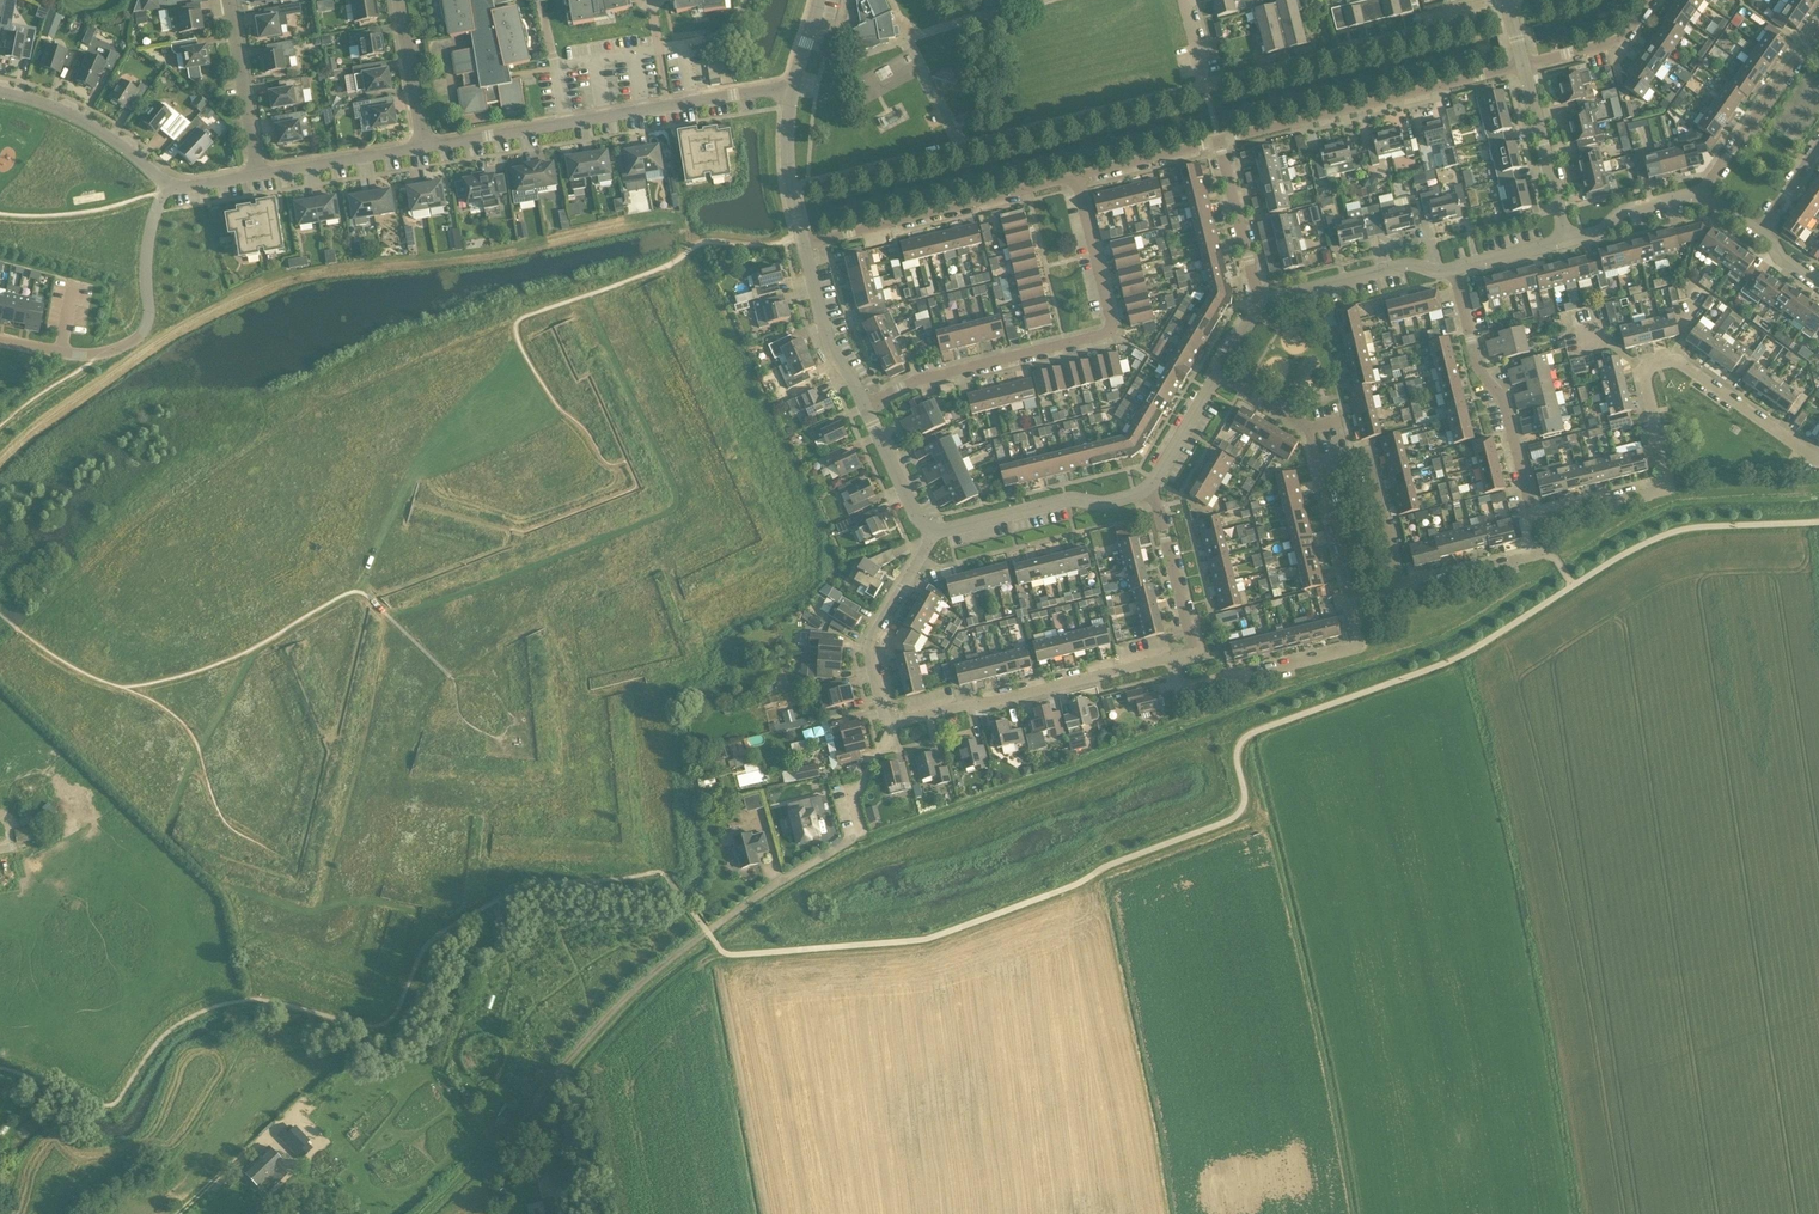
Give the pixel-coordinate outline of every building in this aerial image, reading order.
[(0,25),(0,48),(4,49),(2,56),(20,59),(23,46),(32,48),(35,31),(25,29),(24,37),(7,33),(8,26),(10,27),(11,24),(16,0),(5,0),(0,25)] [(140,12),(142,12),(142,13),(160,10),(158,0),(138,0),(133,13),(136,13),(140,12)] [(351,4),(354,22),(377,18),(374,0),(373,0),(367,1),(366,0),(345,0),(346,5),(351,4)] [(442,2),(442,6),(442,9),(443,13),(444,16),(445,19),(447,23),(448,22),(449,27),(450,37),(472,34),(474,49),(453,53),(457,76),(463,75),(465,88),(459,89),(463,115),(485,111),(489,110),(488,105),(501,103),(502,108),(505,108),(512,106),(525,104),(522,86),(521,79),(512,80),(510,73),(510,72),(509,67),(530,63),(528,53),(527,50),(529,49),(529,45),(528,39),(528,34),(527,33),(525,27),(522,21),(522,20),(520,21),(517,7),(496,11),(495,6),(517,0),(495,0),(493,1),(493,0),(442,0),(442,2)] [(574,25),(595,21),(608,19),(607,14),(611,13),(614,12),(616,12),(628,9),(628,5),(626,0),(569,0),(574,25)] [(677,13),(689,11),(692,10),(695,10),(699,9),(699,13),(705,12),(727,10),(726,0),(675,0),(677,13)] [(854,30),(856,42),(858,50),(858,52),(873,49),(880,45),(890,44),(889,39),(896,38),(895,37),(900,36),(898,26),(894,27),(891,12),(885,0),(857,0),(861,26),(854,30)] [(1106,0),(1095,6),(1105,25),(1116,20),(1106,0)] [(1106,0),(1116,20),(1127,14),(1120,0),(1107,0),(1106,0)] [(1127,14),(1138,9),(1134,0),(1120,0),(1127,14)] [(1138,9),(1149,3),(1147,0),(1134,0),(1138,9)] [(1215,4),(1218,17),(1236,12),(1233,0),(1232,0),(1215,4)] [(1295,0),(1282,4),(1282,0),(1276,0),(1277,4),(1255,10),(1266,54),(1306,44),(1295,0)] [(1370,0),(1369,0),(1351,4),(1356,26),(1375,21),(1370,0)] [(1390,0),(1370,0),(1375,21),(1394,17),(1390,0)] [(1394,17),(1413,12),(1410,0),(1390,0),(1394,17)] [(1681,0),(1678,0),(1676,4),(1673,2),(1669,7),(1689,22),(1697,11),(1681,0)] [(1704,0),(1681,0),(1697,11),(1704,0)] [(1804,18),(1808,13),(1811,15),(1814,9),(1801,0),(1791,0),(1787,6),(1804,18)] [(1814,9),(1818,4),(1816,2),(1817,0),(1801,0),(1814,9)] [(1356,26),(1351,4),(1331,9),(1337,31),(1356,26)] [(258,29),(256,29),(258,37),(259,36),(259,38),(268,37),(268,40),(283,37),(281,27),(287,26),(286,16),(296,15),(294,5),(276,8),(277,16),(265,18),(256,19),(258,29)] [(1095,6),(1084,11),(1094,30),(1094,31),(1105,25),(1095,6)] [(1783,29),(1788,23),(1799,31),(1803,25),(1801,23),(1804,18),(1787,6),(1779,16),(1776,14),(1771,20),(1783,29)] [(187,7),(167,11),(169,19),(170,19),(172,30),(176,33),(178,33),(179,34),(188,32),(190,34),(195,33),(197,31),(202,30),(199,12),(188,14),(187,7)] [(1689,22),(1669,7),(1665,13),(1668,15),(1664,20),(1685,34),(1682,32),(1689,22)] [(1083,10),(1073,16),(1083,35),(1094,30),(1084,11),(1083,10)] [(49,12),(41,34),(53,38),(61,16),(49,12)] [(136,13),(136,14),(135,14),(137,25),(147,23),(146,13),(140,14),(140,12),(136,13)] [(1753,13),(1750,18),(1758,24),(1762,19),(1761,19),(1753,13)] [(1073,16),(1062,21),(1072,41),(1083,35),(1073,16)] [(1712,21),(1722,29),(1728,22),(1723,19),(1721,22),(1714,18),(1712,21)] [(1741,22),(1735,18),(1731,23),(1737,27),(1741,22)] [(1685,34),(1664,20),(1660,25),(1663,27),(1659,32),(1677,45),(1685,34)] [(1062,21),(1051,27),(1061,47),(1072,41),(1062,21)] [(1722,29),(1712,21),(1711,22),(1718,26),(1712,35),(1716,38),(1722,29)] [(1218,39),(1223,37),(1220,23),(1215,24),(1218,39)] [(1764,31),(1767,33),(1760,43),(1777,56),(1781,51),(1784,53),(1788,47),(1776,39),(1781,33),(1768,24),(1764,31)] [(1051,27),(1040,33),(1050,52),(1061,47),(1051,27)] [(96,32),(89,29),(85,37),(92,40),(96,32)] [(368,32),(349,35),(351,48),(358,46),(360,58),(367,57),(369,58),(374,57),(376,55),(383,54),(380,36),(369,38),(368,32)] [(1677,45),(1659,32),(1656,37),(1653,36),(1649,41),(1670,55),(1677,45)] [(1040,33),(1029,38),(1039,58),(1050,52),(1040,33)] [(331,45),(329,37),(321,38),(322,46),(331,45)] [(1703,47),(1707,50),(1713,43),(1708,39),(1703,47)] [(182,55),(184,69),(187,69),(189,79),(194,82),(202,81),(199,67),(208,65),(208,62),(210,62),(208,55),(207,55),(205,46),(197,48),(196,40),(161,46),(162,54),(172,53),(177,56),(182,55)] [(119,45),(121,50),(125,52),(128,45),(121,41),(119,45)] [(1670,55),(1649,41),(1645,46),(1648,48),(1645,53),(1662,66),(1670,55)] [(263,62),(262,63),(264,71),(265,71),(265,73),(291,69),(289,58),(295,57),(292,42),(277,44),(278,52),(267,54),(262,55),(263,62)] [(1777,56),(1760,43),(1755,50),(1747,44),(1744,48),(1773,68),(1776,63),(1774,61),(1777,56)] [(61,66),(69,68),(74,54),(48,45),(41,67),(59,73),(61,66)] [(1295,56),(1317,50),(1316,45),(1294,51),(1295,56)] [(130,47),(126,54),(131,57),(135,49),(130,47)] [(1707,50),(1703,47),(1697,56),(1701,59),(1707,50)] [(1773,68),(1744,48),(1741,53),(1749,58),(1745,65),(1762,77),(1766,72),(1769,74),(1773,68)] [(105,63),(104,62),(104,61),(103,59),(102,58),(100,56),(98,55),(96,54),(94,54),(91,55),(90,56),(88,55),(76,81),(93,89),(103,67),(111,71),(119,54),(111,51),(105,63)] [(1662,66),(1645,53),(1641,58),(1638,57),(1634,62),(1655,76),(1662,66)] [(1260,65),(1281,59),(1280,54),(1259,60),(1260,65)] [(735,83),(734,79),(731,58),(707,62),(710,81),(711,81),(721,79),(722,85),(735,83)] [(1694,70),(1699,61),(1695,58),(1689,67),(1694,70)] [(1172,62),(1160,65),(1165,86),(1177,83),(1172,62)] [(1655,76),(1634,62),(1631,68),(1633,69),(1630,74),(1650,89),(1650,88),(1648,86),(1655,76)] [(376,64),(352,68),(356,93),(365,91),(366,93),(389,89),(387,77),(386,72),(385,72),(385,70),(384,70),(377,72),(376,64)] [(1572,67),(1573,74),(1556,78),(1559,91),(1583,85),(1580,72),(1587,70),(1586,64),(1572,67)] [(1160,65),(1148,68),(1153,89),(1165,86),(1160,65)] [(1762,77),(1745,65),(1740,71),(1732,65),(1729,69),(1758,89),(1761,84),(1759,82),(1762,77)] [(1148,68),(1136,71),(1142,92),(1153,89),(1148,68)] [(1729,69),(1726,74),(1734,79),(1730,85),(1728,84),(1727,84),(1747,98),(1751,93),(1754,95),(1758,89),(1729,69)] [(1681,74),(1690,80),(1692,76),(1684,70),(1681,74)] [(334,78),(333,71),(326,72),(327,79),(334,78)] [(1136,71),(1124,74),(1130,95),(1142,92),(1136,71)] [(1124,74),(1112,77),(1113,78),(1118,98),(1130,95),(1124,74)] [(1642,100),(1650,89),(1630,74),(1626,80),(1628,82),(1624,87),(1642,100)] [(1690,80),(1681,74),(1679,78),(1687,84),(1690,80)] [(271,109),(295,105),(304,103),(302,91),(309,90),(307,77),(278,82),(280,90),(268,92),(269,94),(267,94),(269,105),(270,104),(271,109)] [(1113,78),(1101,81),(1106,103),(1118,100),(1118,98),(1113,78)] [(1747,98),(1727,84),(1719,78),(1716,83),(1724,88),(1720,95),(1737,107),(1741,102),(1744,104),(1747,98)] [(137,90),(121,80),(110,98),(126,108),(134,96),(140,100),(147,88),(141,83),(137,90)] [(1101,81),(1089,84),(1095,106),(1106,103),(1101,81)] [(1089,84),(1077,87),(1083,109),(1095,106),(1089,84)] [(1586,98),(1583,85),(1559,91),(1562,104),(1580,99),(1582,106),(1595,102),(1594,96),(1586,98)] [(1480,110),(1505,104),(1502,91),(1493,93),(1491,86),(1476,90),(1477,97),(1480,110)] [(1077,87),(1065,90),(1071,112),(1083,109),(1077,87)] [(1065,90),(1054,93),(1059,115),(1071,112),(1065,90)] [(1686,94),(1682,91),(1679,95),(1678,97),(1682,100),(1686,94)] [(1670,103),(1675,95),(1671,92),(1665,100),(1670,103)] [(1737,107),(1720,95),(1715,101),(1707,95),(1704,99),(1732,119),(1736,114),(1734,112),(1737,107)] [(1609,99),(1612,108),(1620,106),(1618,97),(1609,99)] [(1683,100),(1682,100),(1678,97),(1673,104),(1676,106),(1679,106),(1683,100)] [(196,108),(201,112),(209,103),(204,99),(196,108)] [(1732,119),(1704,99),(1701,104),(1709,109),(1705,116),(1722,128),(1726,123),(1729,125),(1732,119)] [(356,104),(352,105),(355,120),(360,119),(361,121),(370,119),(371,128),(372,128),(378,127),(381,129),(386,128),(388,126),(395,124),(395,122),(396,120),(395,116),(394,114),(392,106),(377,108),(376,100),(367,102),(356,104)] [(1595,102),(1582,106),(1583,112),(1566,117),(1569,130),(1597,123),(1595,116),(1598,112),(1597,109),(1595,102)] [(167,132),(180,115),(165,103),(160,103),(159,105),(156,103),(141,120),(156,133),(161,127),(167,132)] [(1626,119),(1633,117),(1630,103),(1622,105),(1626,119)] [(1505,104),(1480,110),(1483,123),(1508,116),(1505,104)] [(203,115),(206,118),(210,118),(215,112),(210,108),(203,115)] [(342,116),(340,108),(332,110),(333,118),(342,116)] [(1450,126),(1458,124),(1454,108),(1446,110),(1450,126)] [(330,109),(322,110),(324,118),(332,117),(330,109)] [(276,134),(274,136),(275,141),(277,143),(277,144),(285,143),(287,145),(292,144),(294,142),(301,140),(299,131),(302,131),(302,128),(307,127),(305,112),(285,116),(286,124),(274,126),(276,134)] [(1508,116),(1483,123),(1486,136),(1487,136),(1488,142),(1504,138),(1503,131),(1512,129),(1508,116)] [(1710,151),(1717,141),(1721,135),(1719,133),(1722,128),(1705,116),(1697,127),(1705,132),(1701,138),(1710,151)] [(182,146),(178,151),(192,164),(196,159),(198,160),(201,160),(205,156),(205,153),(203,151),(211,143),(216,137),(203,125),(196,118),(190,124),(184,130),(191,137),(182,146)] [(1455,147),(1448,149),(1440,119),(1422,123),(1428,146),(1438,144),(1444,168),(1459,164),(1455,147)] [(1590,138),(1591,145),(1582,147),(1598,143),(1605,141),(1603,134),(1603,132),(1599,131),(1597,123),(1569,130),(1572,143),(1590,138)] [(1627,125),(1630,135),(1636,133),(1634,124),(1631,125),(1627,125)] [(1410,140),(1403,142),(1399,127),(1390,129),(1390,131),(1386,132),(1391,153),(1405,150),(1407,158),(1414,156),(1410,140)] [(1626,129),(1617,131),(1619,138),(1627,136),(1626,129)] [(726,153),(733,151),(731,138),(726,139),(725,134),(718,135),(717,130),(698,134),(698,131),(685,133),(686,138),(680,139),(687,179),(692,178),(693,183),(725,178),(724,172),(729,172),(726,153)] [(1379,164),(1378,157),(1391,153),(1386,132),(1382,133),(1381,131),(1372,133),(1375,148),(1368,150),(1372,166),(1379,164)] [(1299,152),(1306,150),(1303,135),(1295,137),(1299,152)] [(1619,138),(1621,145),(1629,143),(1627,136),(1619,138)] [(1504,138),(1488,142),(1490,149),(1489,149),(1493,162),(1518,155),(1515,143),(1506,145),(1504,138)] [(1710,151),(1701,138),(1693,140),(1694,145),(1681,148),(1687,172),(1694,170),(1693,167),(1700,166),(1697,155),(1710,151)] [(1687,172),(1681,148),(1679,139),(1674,140),(1676,149),(1669,151),(1674,172),(1680,171),(1681,174),(1687,172)] [(1357,153),(1350,155),(1347,140),(1337,142),(1337,144),(1333,145),(1340,174),(1361,169),(1357,153)] [(1598,143),(1582,147),(1583,154),(1575,156),(1579,168),(1602,162),(1599,150),(1600,150),(1598,143)] [(650,144),(642,145),(646,173),(662,170),(658,146),(650,148),(650,144)] [(1325,170),(1338,166),(1340,174),(1333,145),(1329,146),(1329,144),(1319,146),(1323,161),(1316,163),(1320,179),(1327,177),(1325,170)] [(1674,172),(1669,151),(1661,153),(1659,144),(1654,145),(1656,154),(1662,178),(1669,177),(1668,174),(1674,172)] [(647,180),(646,173),(642,145),(633,147),(634,150),(625,152),(626,158),(620,159),(624,184),(647,180)] [(1257,163),(1278,158),(1274,145),(1254,150),(1257,163)] [(613,182),(611,174),(608,151),(587,155),(591,177),(598,176),(600,184),(613,182)] [(1639,170),(1646,168),(1649,179),(1655,177),(1656,180),(1662,178),(1656,154),(1644,158),(1643,154),(1635,155),(1639,170)] [(586,188),(584,178),(591,177),(587,155),(567,158),(572,191),(586,188)] [(1493,162),(1496,174),(1498,181),(1514,177),(1512,171),(1521,168),(1518,155),(1493,162)] [(1278,158),(1257,163),(1260,175),(1288,169),(1285,157),(1278,158)] [(541,162),(533,164),(537,189),(538,193),(548,191),(548,187),(557,186),(554,163),(542,165),(541,162)] [(1602,162),(1579,168),(1582,181),(1605,175),(1602,162)] [(1423,164),(1424,171),(1431,170),(1429,163),(1423,164)] [(517,191),(514,192),(516,205),(539,201),(538,193),(537,189),(533,164),(525,165),(525,168),(513,170),(517,191)] [(1183,182),(1203,177),(1200,164),(1180,169),(1183,182)] [(1288,169),(1260,175),(1263,188),(1291,181),(1288,169)] [(486,171),(479,173),(483,202),(485,209),(500,207),(499,199),(498,194),(506,192),(504,176),(495,177),(495,175),(487,176),(486,171)] [(677,195),(673,172),(668,173),(672,195),(677,195)] [(464,182),(456,184),(458,197),(467,196),(468,204),(469,204),(470,211),(484,209),(485,209),(483,202),(479,173),(471,174),(472,179),(464,180),(464,182)] [(1413,176),(1416,185),(1426,182),(1424,173),(1413,176)] [(1609,187),(1608,188),(1605,175),(1582,181),(1585,194),(1593,192),(1594,198),(1611,194),(1609,187)] [(1203,177),(1183,182),(1186,194),(1206,190),(1203,177)] [(1471,177),(1464,179),(1466,186),(1473,185),(1471,177)] [(1514,177),(1498,181),(1500,188),(1499,190),(1501,201),(1528,194),(1525,182),(1516,184),(1514,177)] [(1370,179),(1371,186),(1378,185),(1377,178),(1370,179)] [(1144,182),(1149,202),(1162,199),(1157,179),(1144,182)] [(1364,188),(1371,186),(1370,179),(1366,180),(1363,184),(1364,188)] [(424,182),(430,217),(429,209),(445,206),(441,182),(433,184),(433,180),(424,182)] [(1291,181),(1263,188),(1266,201),(1287,195),(1284,183),(1291,182),(1291,181)] [(430,217),(424,182),(416,183),(417,187),(408,188),(412,212),(409,212),(409,215),(412,218),(416,220),(430,217)] [(1131,185),(1136,205),(1149,202),(1144,182),(1131,185)] [(1443,197),(1448,218),(1452,217),(1452,219),(1462,217),(1458,202),(1465,200),(1462,184),(1454,186),(1456,194),(1443,197)] [(1814,184),(1806,195),(1818,204),(1818,188),(1814,184)] [(1119,188),(1124,208),(1136,205),(1131,185),(1119,188)] [(1443,219),(1448,218),(1443,197),(1440,186),(1432,188),(1433,192),(1427,193),(1420,195),(1424,211),(1431,209),(1434,224),(1444,221),(1443,219)] [(1375,193),(1374,187),(1367,188),(1368,195),(1375,193)] [(1106,192),(1111,211),(1124,208),(1119,188),(1106,192)] [(370,191),(374,216),(395,213),(391,190),(379,192),(379,189),(370,191)] [(1325,189),(1318,190),(1320,198),(1327,196),(1325,189)] [(1366,189),(1357,191),(1359,198),(1368,196),(1366,189)] [(1190,207),(1209,202),(1206,190),(1186,194),(1190,207)] [(374,216),(370,191),(361,192),(362,195),(350,197),(354,220),(355,219),(356,226),(368,224),(367,217),(374,216)] [(1111,211),(1106,192),(1093,195),(1098,215),(1111,211)] [(1531,207),(1528,194),(1501,201),(1504,212),(1506,213),(1508,220),(1524,216),(1522,210),(1531,207)] [(1287,195),(1266,201),(1270,213),(1290,208),(1287,195)] [(1814,217),(1818,210),(1818,204),(1806,195),(1798,206),(1814,217)] [(316,200),(320,222),(340,219),(336,196),(316,200)] [(1407,198),(1409,205),(1396,209),(1401,230),(1405,229),(1405,231),(1415,228),(1412,213),(1419,212),(1415,196),(1407,198)] [(1477,197),(1469,199),(1471,207),(1479,205),(1477,197)] [(320,222),(316,200),(296,203),(299,226),(320,222)] [(278,247),(283,246),(277,206),(272,207),(271,202),(258,204),(258,207),(239,210),(240,215),(233,216),(234,221),(229,222),(231,235),(238,234),(241,253),(246,252),(247,257),(279,252),(278,247)] [(569,203),(571,215),(579,214),(577,202),(569,203)] [(1209,202),(1190,207),(1193,219),(1212,215),(1209,202)] [(1377,222),(1384,220),(1387,235),(1397,233),(1397,231),(1401,230),(1396,209),(1382,212),(1380,204),(1373,206),(1377,222)] [(1790,217),(1806,228),(1814,217),(1798,206),(1790,217)] [(1368,240),(1365,225),(1372,223),(1368,207),(1361,209),(1347,213),(1349,220),(1354,241),(1358,240),(1359,242),(1368,240)] [(1000,231),(1027,224),(1024,210),(1000,215),(1002,223),(998,224),(1000,231)] [(1271,220),(1274,233),(1295,228),(1300,227),(1296,213),(1271,220)] [(1196,232),(1216,227),(1212,215),(1193,219),(1196,232)] [(1350,242),(1354,241),(1349,220),(1335,223),(1333,216),(1326,217),(1330,233),(1337,232),(1340,247),(1350,244),(1350,242)] [(1795,244),(1798,240),(1806,228),(1790,217),(1782,229),(1788,233),(1785,237),(1795,244)] [(568,219),(561,220),(563,230),(570,229),(568,219)] [(516,225),(519,239),(527,238),(525,223),(516,225)] [(1179,223),(1172,225),(1173,231),(1181,229),(1179,223)] [(964,227),(969,247),(982,244),(977,224),(964,227)] [(981,226),(983,235),(991,233),(988,224),(981,226)] [(1027,224),(1000,231),(1000,234),(1005,233),(1007,244),(1031,239),(1027,224)] [(1708,257),(1723,237),(1712,230),(1711,230),(1702,224),(1701,224),(1697,240),(1699,239),(1703,242),(1699,247),(1710,255),(1708,257)] [(951,230),(956,250),(969,247),(964,227),(951,230)] [(1216,227),(1196,232),(1199,245),(1219,240),(1216,227)] [(1295,228),(1274,233),(1278,245),(1303,239),(1300,227),(1295,228)] [(1679,251),(1677,244),(1691,241),(1688,227),(1674,231),(1674,230),(1661,233),(1666,254),(1679,251)] [(461,240),(460,229),(453,230),(455,241),(461,240)] [(939,233),(944,253),(956,250),(951,230),(939,233)] [(926,236),(931,256),(944,253),(939,233),(926,236)] [(993,242),(991,233),(983,235),(985,244),(993,242)] [(1648,236),(1655,263),(1667,260),(1665,254),(1666,254),(1661,233),(1648,236)] [(913,239),(918,259),(931,256),(926,236),(913,239)] [(1114,257),(1137,251),(1134,236),(1110,242),(1114,257)] [(1636,242),(1641,263),(1654,260),(1655,263),(1648,236),(1648,239),(1636,242)] [(1723,237),(1708,257),(1719,265),(1733,245),(1723,237)] [(918,259),(913,239),(900,243),(905,262),(918,259)] [(1031,239),(1007,244),(1011,259),(1034,253),(1031,239)] [(1303,239),(1278,245),(1281,258),(1301,253),(1298,241),(1303,239)] [(1202,257),(1222,252),(1219,240),(1199,245),(1202,257)] [(361,250),(360,242),(352,244),(353,251),(361,250)] [(1624,245),(1629,266),(1641,263),(1636,242),(1624,245)] [(1818,257),(1818,242),(1810,254),(1817,259),(1818,257)] [(1165,244),(1157,246),(1159,252),(1167,250),(1165,244)] [(1630,272),(1629,266),(1624,245),(1611,248),(1616,269),(1618,275),(1620,276),(1629,274),(1630,272)] [(1733,245),(1719,265),(1721,263),(1731,270),(1744,252),(1733,245)] [(847,251),(849,258),(845,258),(849,271),(875,265),(873,255),(866,253),(863,254),(861,247),(847,251)] [(1592,257),(1596,271),(1597,275),(1600,288),(1608,286),(1604,272),(1616,269),(1611,248),(1598,252),(1599,255),(1592,257)] [(326,251),(327,263),(336,262),(334,250),(326,251)] [(1178,250),(1171,252),(1172,258),(1180,256),(1178,250)] [(1322,252),(1325,265),(1333,263),(1330,250),(1322,252)] [(1117,271),(1141,265),(1137,251),(1114,257),(1117,271)] [(1222,252),(1202,257),(1205,270),(1225,265),(1222,252)] [(1744,252),(1731,270),(1727,276),(1738,284),(1742,278),(1748,282),(1756,270),(1750,266),(1755,260),(1744,252)] [(1034,253),(1011,259),(1014,273),(1038,267),(1034,253)] [(1301,253),(1281,258),(1284,271),(1304,266),(1301,253)] [(1572,261),(1578,282),(1590,279),(1590,277),(1597,275),(1596,271),(1592,257),(1586,258),(1585,258),(1572,261)] [(298,259),(288,261),(290,269),(299,267),(298,259)] [(723,264),(719,259),(715,263),(718,268),(723,264)] [(1560,264),(1565,285),(1578,282),(1572,261),(1560,264)] [(998,262),(990,264),(992,272),(1000,270),(998,262)] [(1547,267),(1552,288),(1565,285),(1560,264),(1547,267)] [(875,265),(849,271),(852,284),(873,279),(870,267),(875,265)] [(1121,284),(1144,279),(1141,265),(1117,271),(1121,284)] [(1232,297),(1233,289),(1231,289),(1225,265),(1205,270),(1211,294),(1232,297)] [(755,289),(757,289),(759,296),(775,292),(773,285),(784,282),(780,267),(751,274),(755,289)] [(1038,267),(1014,273),(1018,287),(1041,281),(1038,267)] [(1534,268),(1540,291),(1552,288),(1547,267),(1535,270),(1534,267),(1534,268)] [(1522,271),(1527,292),(1539,288),(1540,291),(1534,268),(1522,271)] [(1756,270),(1748,282),(1741,292),(1757,304),(1761,299),(1773,281),(1762,273),(1762,274),(1756,270)] [(1509,274),(1514,295),(1527,292),(1522,271),(1509,274)] [(1172,272),(1164,274),(1166,280),(1174,278),(1172,272)] [(976,276),(978,284),(991,280),(989,273),(976,276)] [(1496,277),(1502,298),(1514,295),(1509,274),(1496,277)] [(1185,275),(1177,277),(1179,283),(1186,281),(1185,275)] [(1480,296),(1487,294),(1489,301),(1502,298),(1496,277),(1484,280),(1477,282),(1480,296)] [(1659,280),(1661,287),(1667,286),(1673,284),(1671,277),(1659,280)] [(1703,287),(1708,281),(1703,277),(1698,283),(1703,287)] [(994,293),(1002,291),(1001,287),(1002,286),(1000,278),(994,280),(995,283),(992,284),(994,293)] [(873,279),(852,284),(855,296),(876,291),(873,279)] [(1124,298),(1148,293),(1144,279),(1121,284),(1124,298)] [(951,283),(953,290),(959,289),(957,281),(951,283)] [(1041,281),(1018,287),(1022,301),(1045,296),(1041,281)] [(1186,281),(1179,283),(1180,289),(1188,287),(1186,281)] [(1708,281),(1703,287),(1708,290),(1713,284),(1708,281)] [(1773,281),(1761,299),(1771,306),(1786,286),(1785,286),(1783,288),(1773,281)] [(1676,286),(1679,301),(1687,299),(1684,284),(1676,286)] [(979,287),(981,295),(987,294),(985,286),(979,287)] [(1679,301),(1676,286),(1668,288),(1672,303),(1679,301)] [(1786,286),(1771,306),(1772,306),(1782,313),(1796,293),(1786,286)] [(926,288),(928,296),(934,295),(932,287),(926,288)] [(876,291),(855,296),(858,309),(862,309),(863,316),(886,308),(885,303),(886,303),(883,290),(876,292),(876,291)] [(1424,294),(1429,313),(1442,310),(1437,290),(1424,294)] [(1002,291),(994,293),(996,300),(1004,298),(1002,291)] [(755,299),(753,292),(746,294),(747,301),(755,299)] [(954,293),(956,302),(962,300),(960,292),(954,293)] [(1642,293),(1640,294),(1642,301),(1649,299),(1647,292),(1642,293)] [(1128,312),(1151,307),(1148,293),(1124,298),(1128,312)] [(1796,293),(1782,313),(1784,311),(1794,318),(1807,301),(1796,293)] [(5,298),(1,320),(13,323),(18,296),(5,294),(5,298)] [(1187,294),(1184,300),(1191,304),(1194,298),(1187,294)] [(1232,297),(1211,294),(1198,315),(1216,326),(1229,305),(1230,305),(1232,297)] [(1411,297),(1416,317),(1429,313),(1424,294),(1411,297)] [(1640,294),(1636,295),(1633,295),(1634,303),(1642,301),(1640,294)] [(1707,311),(1716,299),(1710,295),(1701,307),(1707,311)] [(30,303),(31,299),(18,296),(13,323),(25,325),(26,325),(30,303)] [(1045,296),(1022,301),(1025,316),(1049,310),(1045,296)] [(1399,300),(1404,320),(1416,317),(1411,297),(1399,300)] [(770,326),(769,323),(790,318),(786,303),(773,306),(771,298),(753,303),(757,317),(760,328),(770,326)] [(928,300),(930,308),(936,307),(934,298),(928,300)] [(1181,305),(1188,309),(1191,304),(1184,300),(1181,305)] [(1404,320),(1399,300),(1386,303),(1391,323),(1404,320)] [(927,311),(925,301),(917,303),(920,313),(927,311)] [(1807,301),(1794,318),(1805,326),(1800,332),(1805,326),(1817,308),(1807,301)] [(1609,318),(1615,316),(1612,302),(1605,304),(1609,318)] [(43,306),(30,303),(26,325),(25,325),(25,329),(24,330),(38,332),(43,306)] [(1188,309),(1181,305),(1178,311),(1185,315),(1188,309)] [(1151,307),(1128,312),(1131,327),(1155,321),(1151,307)] [(1339,324),(1359,320),(1356,307),(1336,311),(1339,324)] [(886,308),(863,316),(867,323),(863,324),(869,337),(895,324),(890,313),(888,313),(886,309),(886,308)] [(1818,330),(1818,331),(1818,309),(1817,308),(1805,326),(1800,332),(1811,340),(1818,330)] [(1672,309),(1665,310),(1667,316),(1660,318),(1665,339),(1679,336),(1673,314),(1672,309)] [(1049,310),(1025,316),(1029,330),(1052,325),(1049,310)] [(1734,321),(1738,315),(1732,311),(1728,317),(1734,321)] [(1385,313),(1377,315),(1379,321),(1386,319),(1385,313)] [(1191,327),(1209,337),(1216,326),(1198,315),(1191,327)] [(1710,330),(1714,324),(1702,315),(1698,321),(1710,330)] [(1738,315),(1734,321),(1740,325),(1744,319),(1738,315)] [(1758,325),(1762,319),(1757,316),(1753,322),(1758,325)] [(987,320),(992,340),(1005,336),(1000,317),(987,320)] [(1558,317),(1553,319),(1555,329),(1561,327),(1558,317)] [(1448,334),(1456,332),(1452,318),(1444,320),(1448,334)] [(1646,321),(1652,342),(1665,339),(1660,318),(1646,321)] [(916,329),(930,322),(930,319),(922,320),(922,321),(915,323),(916,329)] [(1762,319),(1758,325),(1767,332),(1772,326),(1762,319)] [(974,323),(979,343),(992,340),(987,320),(974,323)] [(1343,337),(1362,332),(1359,320),(1339,324),(1343,337)] [(1633,324),(1639,346),(1652,342),(1646,321),(1633,324)] [(930,322),(916,329),(923,326),(925,331),(932,329),(930,322)] [(1168,327),(1174,331),(1178,326),(1171,322),(1168,327)] [(962,326),(967,346),(979,343),(974,323),(962,326)] [(1697,349),(1710,331),(1699,323),(1686,341),(1697,349)] [(895,324),(869,337),(874,348),(901,336),(895,324)] [(1639,346),(1633,324),(1620,327),(1625,349),(1639,346)] [(949,329),(954,349),(967,346),(962,326),(949,329)] [(1174,331),(1168,327),(1165,332),(1171,336),(1174,331)] [(1209,337),(1191,327),(1185,338),(1202,348),(1209,337)] [(1488,349),(1526,340),(1523,327),(1499,333),(1500,338),(1486,342),(1488,349)] [(954,349),(949,329),(936,332),(941,352),(954,349)] [(1710,331),(1697,349),(1708,357),(1725,333),(1719,329),(1715,335),(1710,331)] [(1435,337),(1433,330),(1427,332),(1429,339),(1435,337)] [(792,340),(802,335),(800,331),(790,335),(792,340)] [(1779,340),(1783,334),(1778,331),(1774,337),(1779,340)] [(1346,350),(1365,345),(1362,332),(1343,337),(1346,350)] [(1725,333),(1708,357),(1719,365),(1732,347),(1721,339),(1725,333)] [(1783,334),(1779,340),(1789,348),(1794,342),(1783,334)] [(901,336),(874,348),(880,360),(899,351),(894,340),(901,337),(901,336)] [(788,363),(809,353),(802,339),(788,345),(785,338),(769,345),(775,359),(784,355),(788,363)] [(1178,349),(1196,359),(1202,348),(1185,338),(1178,349)] [(1391,338),(1383,340),(1386,354),(1394,352),(1391,338)] [(1432,355),(1452,351),(1449,338),(1429,342),(1432,355)] [(1526,340),(1488,349),(1490,357),(1504,353),(1505,359),(1529,353),(1526,340)] [(1565,348),(1563,341),(1556,343),(1558,350),(1565,348)] [(1732,347),(1719,365),(1731,373),(1733,370),(1739,374),(1751,357),(1754,353),(1736,341),(1732,347)] [(1349,362),(1369,357),(1365,345),(1346,350),(1349,362)] [(1152,353),(1158,357),(1162,350),(1156,346),(1152,353)] [(1803,357),(1807,360),(1808,361),(1812,354),(1807,351),(1803,347),(1798,354),(1803,357)] [(1130,355),(1141,360),(1144,353),(1133,348),(1130,355)] [(1189,370),(1196,359),(1178,349),(1171,360),(1189,370)] [(905,371),(902,365),(905,363),(899,351),(880,360),(885,372),(889,371),(892,377),(905,371)] [(1435,368),(1455,363),(1452,351),(1432,355),(1435,368)] [(1610,351),(1601,353),(1603,361),(1612,359),(1610,351)] [(1790,361),(1794,355),(1789,351),(1784,357),(1790,361)] [(1103,356),(1109,379),(1123,376),(1118,352),(1103,356)] [(809,353),(788,363),(779,368),(782,375),(789,389),(805,381),(801,374),(815,367),(809,353)] [(1510,378),(1553,367),(1553,365),(1548,366),(1545,355),(1521,361),(1522,366),(1508,370),(1510,378)] [(1794,355),(1790,361),(1796,366),(1800,359),(1794,355)] [(1089,359),(1095,383),(1109,379),(1103,356),(1089,359)] [(1352,375),(1372,370),(1369,357),(1349,362),(1352,375)] [(1573,375),(1587,371),(1584,357),(1569,360),(1573,375)] [(1600,376),(1622,371),(1618,357),(1612,359),(1603,361),(1597,362),(1600,376)] [(1751,357),(1739,374),(1744,378),(1742,381),(1754,389),(1767,371),(1756,363),(1757,361),(1751,357)] [(1075,363),(1081,386),(1095,383),(1089,359),(1075,363)] [(1131,367),(1136,370),(1140,363),(1135,360),(1131,367)] [(1171,360),(1165,371),(1182,381),(1182,382),(1183,383),(1191,370),(1189,370),(1171,360)] [(1407,362),(1399,364),(1401,370),(1409,368),(1407,362)] [(1061,366),(1067,390),(1081,386),(1075,363),(1061,366)] [(1438,381),(1458,376),(1455,363),(1435,368),(1438,381)] [(1399,364),(1391,366),(1393,372),(1401,370),(1399,364)] [(1047,370),(1053,393),(1067,390),(1061,366),(1047,370)] [(1391,366),(1383,368),(1385,376),(1393,374),(1393,372),(1391,366)] [(1553,367),(1510,378),(1512,385),(1526,382),(1527,387),(1551,381),(1549,371),(1554,369),(1553,367)] [(1053,393),(1047,370),(1033,373),(1039,397),(1053,393)] [(1349,389),(1375,383),(1372,370),(1352,375),(1355,387),(1349,389)] [(1165,371),(1158,382),(1176,392),(1182,382),(1182,381),(1165,371)] [(1622,371),(1600,376),(1603,389),(1625,384),(1622,371)] [(1767,371),(1754,389),(1765,397),(1778,379),(1767,371)] [(1441,393),(1461,388),(1458,376),(1438,381),(1441,393)] [(1134,383),(1141,387),(1144,381),(1137,377),(1134,383)] [(1018,382),(1023,402),(1036,399),(1031,379),(1018,382)] [(1778,379),(1765,397),(1776,405),(1789,387),(1778,379)] [(1551,381),(1527,387),(1529,392),(1514,395),(1516,403),(1555,393),(1551,381)] [(942,394),(956,391),(954,382),(940,386),(942,394)] [(1005,385),(1010,405),(1023,402),(1018,382),(1005,385)] [(1152,393),(1169,403),(1176,392),(1158,382),(1152,393)] [(1141,387),(1134,383),(1131,387),(1138,392),(1141,387)] [(1352,402),(1372,397),(1369,384),(1375,383),(1349,389),(1352,402)] [(1625,384),(1603,389),(1607,403),(1628,397),(1625,384)] [(993,388),(998,408),(1010,405),(1005,385),(993,388)] [(1415,386),(1407,388),(1409,395),(1417,393),(1415,386)] [(1579,395),(1586,394),(1585,386),(1577,388),(1579,395)] [(1800,395),(1789,387),(1776,405),(1788,413),(1790,410),(1795,415),(1808,397),(1801,392),(1800,395)] [(980,391),(985,411),(998,408),(993,388),(980,391)] [(1445,406),(1464,401),(1461,388),(1441,393),(1445,406)] [(1404,389),(1396,391),(1397,397),(1406,395),(1404,389)] [(985,411),(980,391),(967,395),(972,414),(985,411)] [(801,411),(806,409),(811,418),(834,408),(827,392),(814,398),(811,392),(796,399),(801,411)] [(1152,393),(1145,404),(1162,415),(1169,403),(1152,393)] [(1555,393),(1516,403),(1518,410),(1532,407),(1534,412),(1558,406),(1555,393)] [(1586,394),(1579,395),(1581,403),(1588,401),(1586,394)] [(913,399),(917,408),(912,410),(914,415),(901,421),(904,428),(940,412),(934,400),(924,405),(920,396),(913,399)] [(1355,414),(1375,409),(1372,397),(1352,402),(1355,414)] [(1609,424),(1630,419),(1628,412),(1632,411),(1628,397),(1607,403),(1607,404),(1599,406),(1601,414),(1609,412),(1610,416),(1607,416),(1609,424)] [(1124,407),(1128,409),(1131,404),(1124,399),(1121,405),(1124,407)] [(1448,418),(1467,413),(1464,401),(1445,406),(1448,418)] [(1086,406),(1088,414),(1094,412),(1092,404),(1086,406)] [(1138,415),(1156,426),(1162,415),(1145,404),(1138,415)] [(1558,406),(1534,412),(1535,417),(1521,420),(1523,428),(1561,418),(1558,406)] [(1579,406),(1572,407),(1574,414),(1581,413),(1579,406)] [(1243,433),(1253,416),(1242,409),(1231,426),(1243,433)] [(1358,427),(1378,422),(1375,409),(1355,414),(1358,427)] [(1421,411),(1414,413),(1415,420),(1423,418),(1421,411)] [(1799,427),(1808,415),(1802,411),(1793,423),(1799,427)] [(940,412),(904,428),(907,436),(921,429),(923,435),(945,424),(940,412)] [(1467,413),(1448,418),(1451,431),(1470,426),(1467,413)] [(1410,414),(1402,416),(1404,423),(1412,421),(1410,414)] [(1143,447),(1156,426),(1138,415),(1125,437),(1138,453),(1144,449),(1143,447)] [(1254,440),(1265,422),(1253,416),(1243,433),(1254,440)] [(1561,434),(1560,432),(1564,431),(1561,421),(1561,418),(1523,428),(1524,435),(1539,432),(1540,437),(1543,436),(1543,438),(1561,434)] [(1630,419),(1609,424),(1611,431),(1632,426),(1630,419)] [(1069,422),(1071,430),(1077,428),(1075,420),(1069,422)] [(841,423),(827,429),(824,422),(811,428),(814,435),(817,442),(825,438),(828,445),(847,436),(841,423)] [(1265,446),(1276,429),(1265,422),(1254,440),(1265,446)] [(1378,422),(1358,427),(1361,440),(1381,435),(1378,422)] [(1044,428),(1046,436),(1052,435),(1050,426),(1044,428)] [(1470,426),(1451,431),(1454,444),(1474,439),(1470,426)] [(1595,429),(1597,436),(1604,435),(1602,427),(1595,429)] [(990,429),(992,438),(998,436),(996,428),(990,429)] [(1276,453),(1287,436),(1276,429),(1265,446),(1276,453)] [(1597,436),(1595,429),(1588,431),(1590,438),(1597,436)] [(1019,434),(1021,442),(1027,441),(1025,433),(1019,434)] [(1419,443),(1427,441),(1426,437),(1425,433),(1417,435),(1419,443)] [(1383,452),(1403,447),(1400,434),(1380,439),(1383,452)] [(1568,436),(1570,443),(1577,441),(1575,434),(1568,436)] [(927,439),(929,443),(938,439),(935,435),(927,439)] [(1426,437),(1427,441),(1429,445),(1437,443),(1434,435),(1426,437)] [(930,446),(915,453),(919,460),(932,454),(934,459),(956,448),(951,436),(941,440),(930,446)] [(1287,436),(1276,453),(1288,460),(1298,443),(1287,436)] [(1570,443),(1568,436),(1561,437),(1563,445),(1570,443)] [(1138,453),(1125,437),(1101,443),(1106,462),(1130,456),(1131,458),(1138,453)] [(1475,456),(1495,451),(1492,438),(1472,443),(1475,456)] [(995,449),(1002,447),(1000,439),(993,440),(995,449)] [(1542,442),(1544,449),(1551,448),(1549,440),(1542,442)] [(1225,452),(1229,445),(1223,441),(1219,448),(1225,452)] [(1544,449),(1542,442),(1528,446),(1530,453),(1544,449)] [(1088,446),(1093,465),(1106,462),(1101,443),(1088,446)] [(1230,454),(1234,447),(1229,445),(1225,452),(1230,454)] [(1641,447),(1642,449),(1629,452),(1634,474),(1648,471),(1647,467),(1654,466),(1649,445),(1641,447)] [(1093,465),(1088,446),(1076,449),(1081,469),(1093,465)] [(1234,447),(1230,454),(1236,458),(1240,451),(1234,447)] [(1387,464),(1406,459),(1403,447),(1383,452),(1387,464)] [(956,448),(934,459),(936,463),(923,469),(926,476),(962,460),(956,448)] [(854,452),(844,457),(840,449),(825,456),(829,466),(835,464),(841,477),(861,467),(854,452)] [(1063,452),(1068,472),(1081,469),(1076,449),(1063,452)] [(1210,462),(1227,472),(1234,461),(1217,450),(1210,462)] [(1495,451),(1475,456),(1478,468),(1498,463),(1495,451)] [(1068,472),(1063,452),(1051,455),(1056,475),(1068,472)] [(1616,456),(1621,477),(1634,474),(1629,452),(1616,456)] [(1038,458),(1043,478),(1056,475),(1051,455),(1038,458)] [(1602,459),(1608,481),(1621,477),(1616,456),(1602,459)] [(1043,478),(1038,458),(1026,461),(1031,481),(1043,478)] [(1247,465),(1252,468),(1256,461),(1251,458),(1247,465)] [(1390,477),(1409,472),(1406,459),(1387,464),(1390,477)] [(1589,462),(1594,484),(1608,481),(1602,459),(1589,462)] [(945,482),(967,472),(962,460),(926,476),(929,484),(943,477),(945,482)] [(1013,464),(1018,484),(1031,481),(1026,461),(1013,464)] [(1262,464),(1256,461),(1252,468),(1258,471),(1262,464)] [(1452,461),(1444,463),(1446,470),(1454,468),(1452,461)] [(1203,473),(1221,483),(1227,472),(1210,462),(1203,473)] [(1576,465),(1581,487),(1594,484),(1589,462),(1576,465)] [(1498,463),(1478,468),(1482,481),(1501,476),(1498,463)] [(1018,484),(1013,464),(1000,467),(1005,487),(1018,484)] [(1441,464),(1433,466),(1434,472),(1443,470),(1441,464)] [(1563,469),(1568,490),(1581,487),(1576,465),(1563,469)] [(1555,494),(1549,472),(1549,471),(1548,467),(1534,470),(1541,497),(1555,494)] [(1264,474),(1271,478),(1274,473),(1267,469),(1264,474)] [(1563,469),(1549,472),(1555,494),(1568,490),(1563,469)] [(1279,489),(1299,484),(1295,471),(1276,476),(1279,489)] [(967,472),(945,482),(947,487),(934,493),(937,500),(973,483),(967,472)] [(1393,489),(1413,484),(1409,472),(1390,477),(1393,489)] [(1221,483),(1203,473),(1197,484),(1214,494),(1221,483)] [(1271,478),(1264,474),(1261,479),(1268,483),(1271,478)] [(1501,476),(1482,481),(1485,494),(1505,489),(1501,476)] [(834,488),(842,485),(839,478),(831,482),(834,488)] [(1245,483),(1252,487),(1255,482),(1248,478),(1245,483)] [(847,491),(851,500),(844,504),(849,515),(863,509),(860,502),(875,495),(868,481),(847,491)] [(980,500),(978,495),(982,494),(978,485),(974,486),(973,483),(937,500),(940,507),(953,501),(956,506),(969,499),(971,504),(980,500)] [(1252,487),(1245,483),(1242,488),(1249,493),(1252,487)] [(847,489),(844,484),(838,487),(840,492),(847,489)] [(1214,494),(1197,484),(1190,495),(1207,506),(1214,494)] [(1282,501),(1302,496),(1299,484),(1279,489),(1282,501)] [(1396,502),(1416,497),(1413,484),(1393,489),(1396,502)] [(1458,487),(1450,488),(1452,495),(1460,493),(1458,487)] [(1447,489),(1439,491),(1441,497),(1449,495),(1447,489)] [(1505,492),(1498,494),(1500,502),(1507,500),(1505,492)] [(1285,514),(1305,509),(1302,496),(1282,501),(1285,514)] [(1416,497),(1396,502),(1399,515),(1419,510),(1416,497)] [(1228,503),(1237,509),(1239,508),(1237,500),(1228,503)] [(1237,509),(1228,503),(1226,503),(1228,511),(1237,509)] [(1260,507),(1252,509),(1254,515),(1262,513),(1260,507)] [(1430,513),(1434,516),(1438,515),(1440,511),(1439,507),(1429,510),(1430,513)] [(1288,526),(1308,522),(1305,509),(1285,514),(1288,526)] [(878,517),(878,516),(875,510),(857,518),(862,529),(859,530),(866,545),(883,536),(882,532),(887,530),(880,516),(878,517)] [(1249,510),(1241,512),(1244,525),(1252,523),(1249,510)] [(1417,521),(1429,518),(1427,511),(1415,514),(1417,521)] [(1496,519),(1488,521),(1487,515),(1482,517),(1490,548),(1502,545),(1496,519)] [(1518,518),(1512,519),(1502,522),(1500,515),(1495,516),(1496,519),(1502,545),(1515,541),(1515,540),(1523,538),(1518,518)] [(1202,535),(1222,530),(1219,517),(1199,522),(1202,535)] [(1470,520),(1477,548),(1489,545),(1490,548),(1482,517),(1470,520)] [(1457,523),(1464,551),(1477,548),(1470,520),(1469,520),(1471,527),(1463,529),(1462,522),(1457,523)] [(843,522),(835,525),(839,534),(847,531),(843,522)] [(1291,539),(1311,534),(1308,522),(1288,526),(1291,539)] [(1446,533),(1452,554),(1464,551),(1457,523),(1452,524),(1454,531),(1446,533)] [(1118,540),(1133,537),(1131,528),(1116,532),(1118,540)] [(1432,529),(1440,560),(1439,557),(1452,554),(1446,533),(1438,535),(1436,528),(1432,529)] [(1438,561),(1440,560),(1432,529),(1427,530),(1430,540),(1422,542),(1427,564),(1431,563),(1432,565),(1439,563),(1438,561)] [(1222,530),(1202,535),(1205,547),(1225,542),(1222,530)] [(1266,532),(1258,534),(1260,540),(1268,538),(1266,532)] [(1294,552),(1314,547),(1311,534),(1291,539),(1294,552)] [(1255,535),(1247,537),(1249,543),(1257,541),(1255,535)] [(1121,555),(1140,551),(1137,538),(1118,543),(1121,555)] [(1225,542),(1205,547),(1208,560),(1228,555),(1225,542)] [(1427,564),(1422,542),(1402,547),(1406,565),(1413,563),(1414,567),(1427,564)] [(1298,564),(1317,559),(1314,547),(1294,552),(1298,564)] [(1088,575),(1086,568),(1091,567),(1091,566),(1086,548),(1074,551),(1078,570),(1079,570),(1080,577),(1088,575)] [(892,550),(869,560),(865,558),(858,569),(861,570),(854,581),(861,585),(857,592),(863,596),(865,593),(874,598),(883,583),(880,581),(883,577),(878,574),(879,572),(877,571),(879,567),(896,559),(892,550)] [(1062,554),(1067,573),(1078,570),(1074,551),(1062,554)] [(1140,551),(1121,555),(1124,567),(1143,562),(1140,551)] [(1050,557),(1055,576),(1067,573),(1062,554),(1050,557)] [(1228,555),(1208,560),(1212,572),(1231,567),(1228,555)] [(1038,560),(1043,579),(1055,576),(1050,557),(1038,560)] [(1272,557),(1265,559),(1266,565),(1274,563),(1273,559),(1272,557)] [(1301,577),(1321,572),(1317,559),(1298,564),(1301,577)] [(1026,563),(1031,582),(1043,579),(1038,560),(1026,563)] [(1261,560),(1253,562),(1255,568),(1263,566),(1261,560)] [(1143,562),(1124,567),(1127,579),(1146,574),(1143,562)] [(1031,582),(1026,563),(1014,566),(1019,585),(1031,582)] [(994,567),(999,586),(1011,583),(1006,564),(994,567)] [(982,570),(987,589),(999,586),(994,567),(982,570)] [(1231,567),(1212,572),(1215,585),(1234,580),(1231,567)] [(975,592),(985,590),(987,589),(982,570),(970,573),(975,592)] [(1321,572),(1301,577),(1304,590),(1324,585),(1321,572)] [(958,576),(963,595),(975,592),(970,573),(958,576)] [(1146,574),(1127,579),(1130,591),(1152,585),(1149,585),(1146,574)] [(946,595),(950,594),(951,598),(963,595),(958,576),(946,579),(946,580),(942,581),(946,595)] [(1234,580),(1215,585),(1218,598),(1238,593),(1234,580)] [(1108,584),(1103,585),(1106,597),(1111,596),(1108,584)] [(929,585),(926,591),(925,590),(917,603),(934,613),(942,601),(946,604),(948,601),(942,593),(942,592),(929,585)] [(1152,585),(1130,591),(1130,592),(1133,591),(1136,602),(1155,597),(1152,585)] [(1268,585),(1260,587),(1261,593),(1269,591),(1268,585)] [(1316,589),(1318,597),(1326,595),(1324,587),(1316,589)] [(821,620),(843,633),(847,626),(854,630),(862,617),(852,612),(856,605),(843,597),(844,595),(833,589),(828,597),(836,602),(828,615),(825,614),(821,620)] [(1238,593),(1218,598),(1221,611),(1241,606),(1238,593)] [(1111,596),(1106,597),(1109,609),(1114,607),(1111,596)] [(1155,597),(1136,602),(1139,614),(1158,609),(1155,597)] [(927,625),(934,613),(917,603),(910,615),(927,625)] [(1158,609),(1139,614),(1142,626),(1161,621),(1158,609)] [(1217,614),(1219,624),(1229,621),(1234,620),(1235,620),(1238,619),(1238,617),(1238,616),(1237,612),(1236,610),(1229,611),(1228,612),(1227,612),(1217,614)] [(1340,631),(1348,629),(1344,614),(1339,616),(1336,616),(1323,619),(1328,639),(1341,635),(1340,631)] [(920,637),(927,625),(910,615),(903,627),(920,637)] [(813,616),(809,623),(819,629),(823,623),(813,616)] [(1296,626),(1301,645),(1314,642),(1308,617),(1295,620),(1296,626)] [(1308,617),(1314,642),(1328,639),(1323,619),(1310,622),(1308,617)] [(954,625),(958,628),(962,621),(958,618),(954,625)] [(1301,645),(1296,626),(1295,620),(1294,620),(1296,626),(1283,629),(1288,649),(1301,645)] [(1161,621),(1142,626),(1145,638),(1164,633),(1161,621)] [(958,628),(954,625),(950,632),(954,634),(958,628)] [(1093,628),(1098,647),(1110,644),(1105,625),(1093,628)] [(914,647),(920,637),(903,627),(893,644),(896,657),(915,653),(914,647)] [(1098,647),(1093,628),(1081,631),(1086,650),(1098,647)] [(1283,629),(1270,632),(1275,652),(1288,649),(1283,629)] [(843,642),(827,641),(828,633),(811,631),(810,647),(820,648),(819,655),(842,657),(843,642)] [(1086,650),(1081,631),(1069,634),(1074,653),(1086,650)] [(1256,636),(1261,655),(1275,652),(1270,632),(1256,636)] [(1074,653),(1069,634),(1057,637),(1062,656),(1074,653)] [(956,640),(962,644),(966,639),(960,635),(956,640)] [(1261,655),(1256,636),(1243,639),(1248,658),(1261,655)] [(1062,656),(1057,637),(1046,640),(1050,659),(1062,656)] [(1234,662),(1248,658),(1243,639),(1230,642),(1230,643),(1222,645),(1226,659),(1233,657),(1234,662)] [(941,647),(945,649),(949,642),(945,640),(941,647)] [(962,644),(956,640),(954,644),(960,648),(962,644)] [(1050,659),(1046,640),(1033,643),(1038,662),(1050,659)] [(1015,651),(1019,670),(1032,667),(1027,648),(1015,651)] [(1019,670),(1015,651),(1003,654),(1008,673),(1019,670)] [(900,670),(919,665),(915,653),(896,657),(900,670)] [(1008,673),(1003,654),(991,657),(996,676),(1008,673)] [(842,657),(819,655),(818,665),(808,664),(807,677),(824,678),(825,671),(841,672),(842,657)] [(996,676),(991,657),(979,660),(984,679),(996,676)] [(984,679),(979,660),(967,663),(972,682),(984,679)] [(972,682),(967,663),(955,666),(960,685),(972,682)] [(900,670),(903,683),(922,678),(919,665),(900,670)] [(948,668),(943,669),(945,680),(951,679),(948,668)] [(922,678),(903,683),(906,696),(925,691),(922,678)] [(835,682),(817,686),(819,694),(820,694),(823,709),(832,707),(854,701),(850,686),(837,689),(835,682)] [(762,688),(764,694),(772,692),(770,685),(762,688)] [(1158,693),(1142,697),(1141,690),(1127,693),(1130,706),(1137,704),(1140,714),(1162,708),(1158,693)] [(760,700),(761,705),(763,705),(763,707),(776,703),(775,697),(760,700)] [(1106,713),(1116,711),(1113,697),(1103,700),(1106,713)] [(1091,723),(1091,721),(1098,720),(1099,717),(1097,708),(1094,706),(1088,708),(1085,698),(1069,702),(1072,716),(1066,718),(1070,734),(1067,735),(1071,751),(1075,750),(1087,747),(1081,726),(1091,723)] [(1060,716),(1053,718),(1050,706),(1035,710),(1037,718),(1029,720),(1032,734),(1049,730),(1051,737),(1064,734),(1060,716)] [(783,712),(785,723),(786,724),(796,721),(796,720),(793,710),(783,712)] [(828,744),(863,736),(859,722),(844,726),(842,718),(828,722),(831,732),(825,734),(828,744)] [(997,749),(1016,744),(1017,745),(1025,743),(1021,728),(1010,731),(1007,720),(991,724),(997,749)] [(771,732),(776,730),(780,729),(779,724),(779,723),(769,725),(771,732)] [(863,736),(828,744),(831,756),(837,755),(839,764),(853,761),(851,754),(866,750),(863,736)] [(985,751),(978,753),(975,741),(957,745),(963,769),(974,767),(975,771),(989,767),(985,751)] [(1064,760),(1072,758),(1070,751),(1062,753),(1064,760)] [(935,785),(950,782),(947,767),(938,769),(934,752),(916,756),(922,780),(933,777),(935,785)] [(751,756),(734,760),(736,767),(752,763),(751,756)] [(724,757),(716,759),(718,768),(726,766),(724,757)] [(890,794),(905,791),(913,789),(912,786),(908,770),(900,772),(898,762),(883,766),(890,794)] [(789,770),(792,783),(821,777),(818,764),(789,770)] [(1026,768),(1024,770),(1025,776),(1033,774),(1031,766),(1026,768)] [(714,773),(702,777),(705,788),(717,785),(714,773)] [(913,789),(914,794),(920,792),(918,785),(912,786),(913,789)] [(764,807),(760,794),(753,796),(757,809),(764,807)] [(789,812),(797,843),(811,840),(811,837),(820,835),(815,815),(825,812),(822,798),(802,803),(803,809),(789,812)] [(876,805),(866,808),(870,822),(880,820),(876,805)] [(33,825),(32,817),(20,819),(22,827),(33,825)] [(37,828),(16,831),(17,842),(39,838),(37,828)] [(752,833),(733,839),(736,849),(734,849),(736,858),(738,857),(741,869),(760,863),(758,854),(769,851),(764,833),(753,836),(752,833)] [(9,1128),(3,1123),(0,1127),(0,1134),(3,1136),(9,1128)] [(289,1126),(278,1136),(291,1149),(296,1144),(305,1153),(310,1148),(289,1126)] [(268,1148),(243,1172),(258,1188),(264,1194),(286,1173),(279,1167),(283,1163),(268,1148)] [(3,1180),(0,1191),(0,1193),(5,1195),(9,1182),(3,1180)] [(529,1213),(545,1213),(543,1202),(528,1206),(529,1213)]
